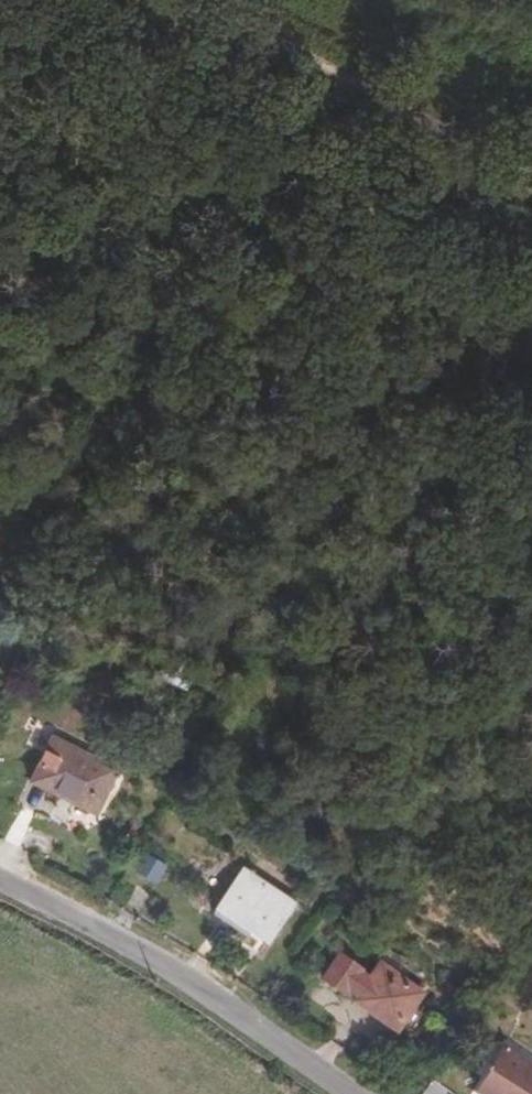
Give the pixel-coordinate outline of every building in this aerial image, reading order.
[(495,231),(510,240),(518,226),(503,217),(495,231)] [(506,247),(510,240),(495,231),(491,238),(506,247)] [(172,655),(163,672),(183,682),(192,665),(172,655)] [(76,796),(73,801),(95,812),(117,768),(52,736),(33,774),(76,796)] [(30,780),(73,801),(76,796),(33,774),(30,780)] [(147,854),(139,867),(158,878),(166,865),(147,854)] [(217,905),(252,929),(269,940),(295,902),(252,872),(252,869),(245,876),(240,872),(217,905)] [(247,936),(252,929),(217,905),(213,912),(247,936)] [(399,1026),(413,1006),(423,992),(380,962),(369,977),(360,970),(362,967),(340,952),(322,977),(344,993),(347,988),(357,995),(354,1000),(396,1030),(399,1026)] [(429,1017),(413,1006),(399,1026),(415,1037),(429,1017)] [(475,1088),(485,1093),(531,1093),(531,1065),(501,1046),(475,1088)]
